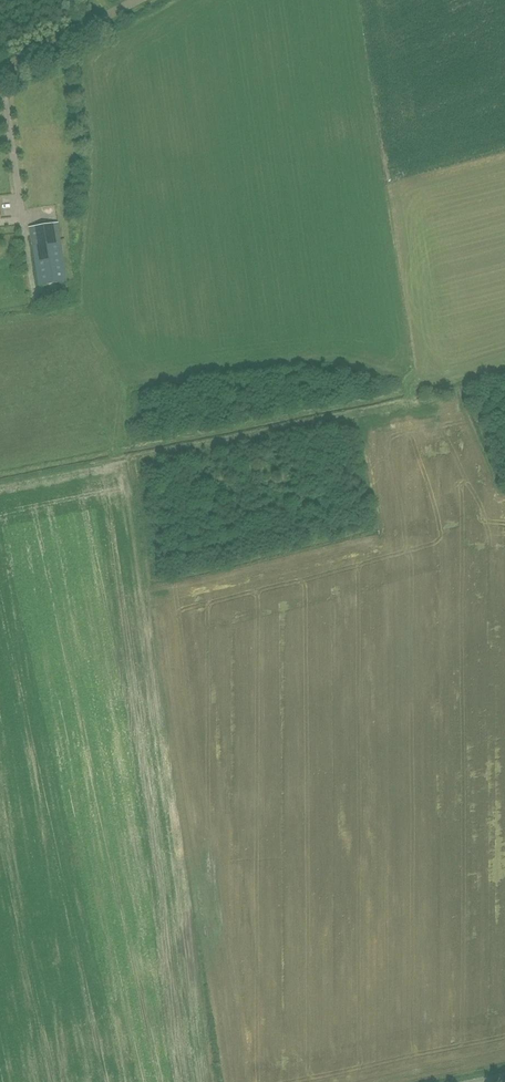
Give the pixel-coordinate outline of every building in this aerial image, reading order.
[(67,281),(56,212),(28,216),(39,286),(67,281)]
